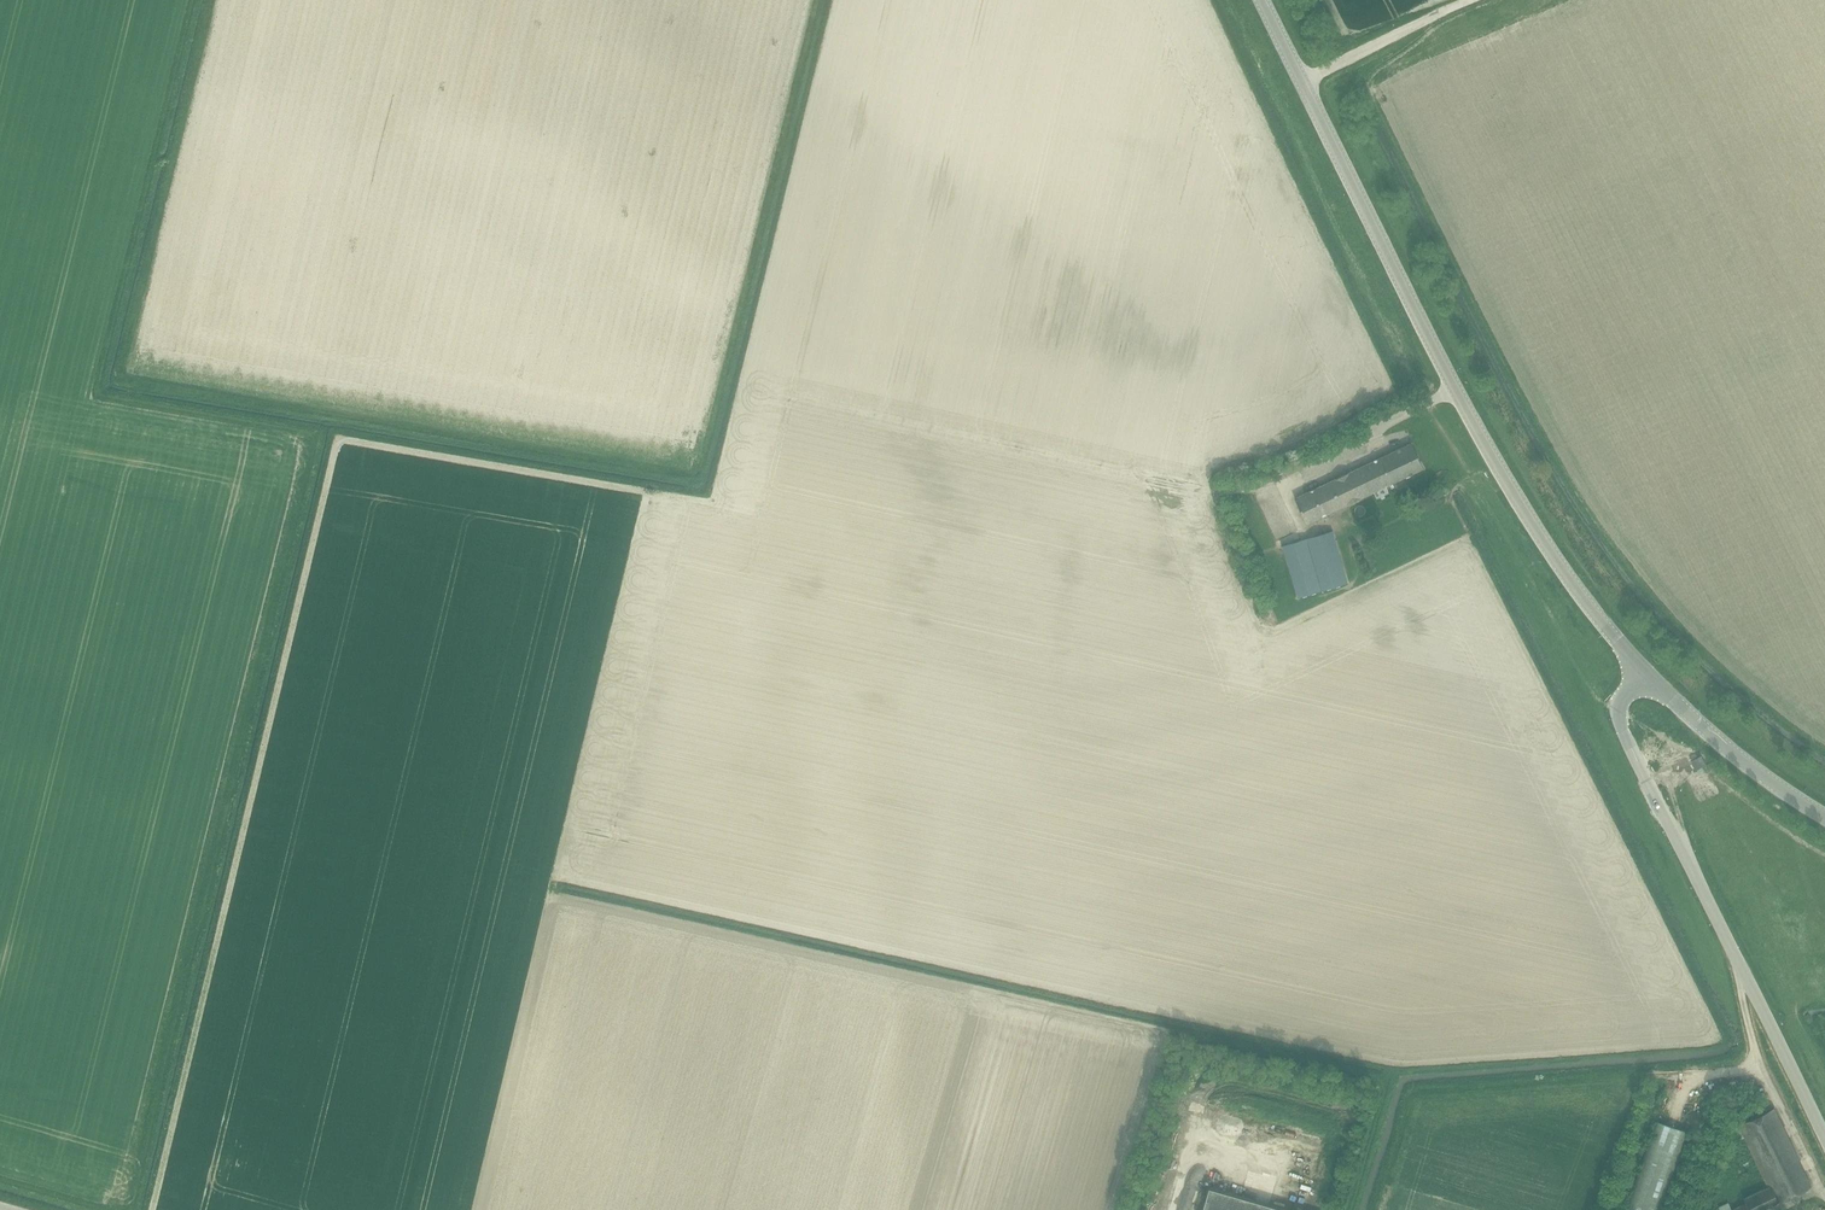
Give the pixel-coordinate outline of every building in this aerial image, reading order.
[(1296,498),(1308,523),(1424,468),(1412,443),(1296,498)] [(1283,545),(1299,597),(1349,582),(1334,531),(1283,545)] [(1697,768),(1706,763),(1707,762),(1703,756),(1694,761),(1697,768)] [(1812,1188),(1775,1107),(1739,1124),(1740,1126),(1735,1128),(1740,1140),(1745,1137),(1768,1186),(1744,1197),(1747,1202),(1732,1209),(1728,1202),(1720,1206),(1721,1209),(1764,1209),(1812,1188)] [(1691,1132),(1656,1120),(1625,1209),(1664,1209),(1691,1132)] [(1210,1187),(1203,1209),(1292,1209),(1210,1187)]
